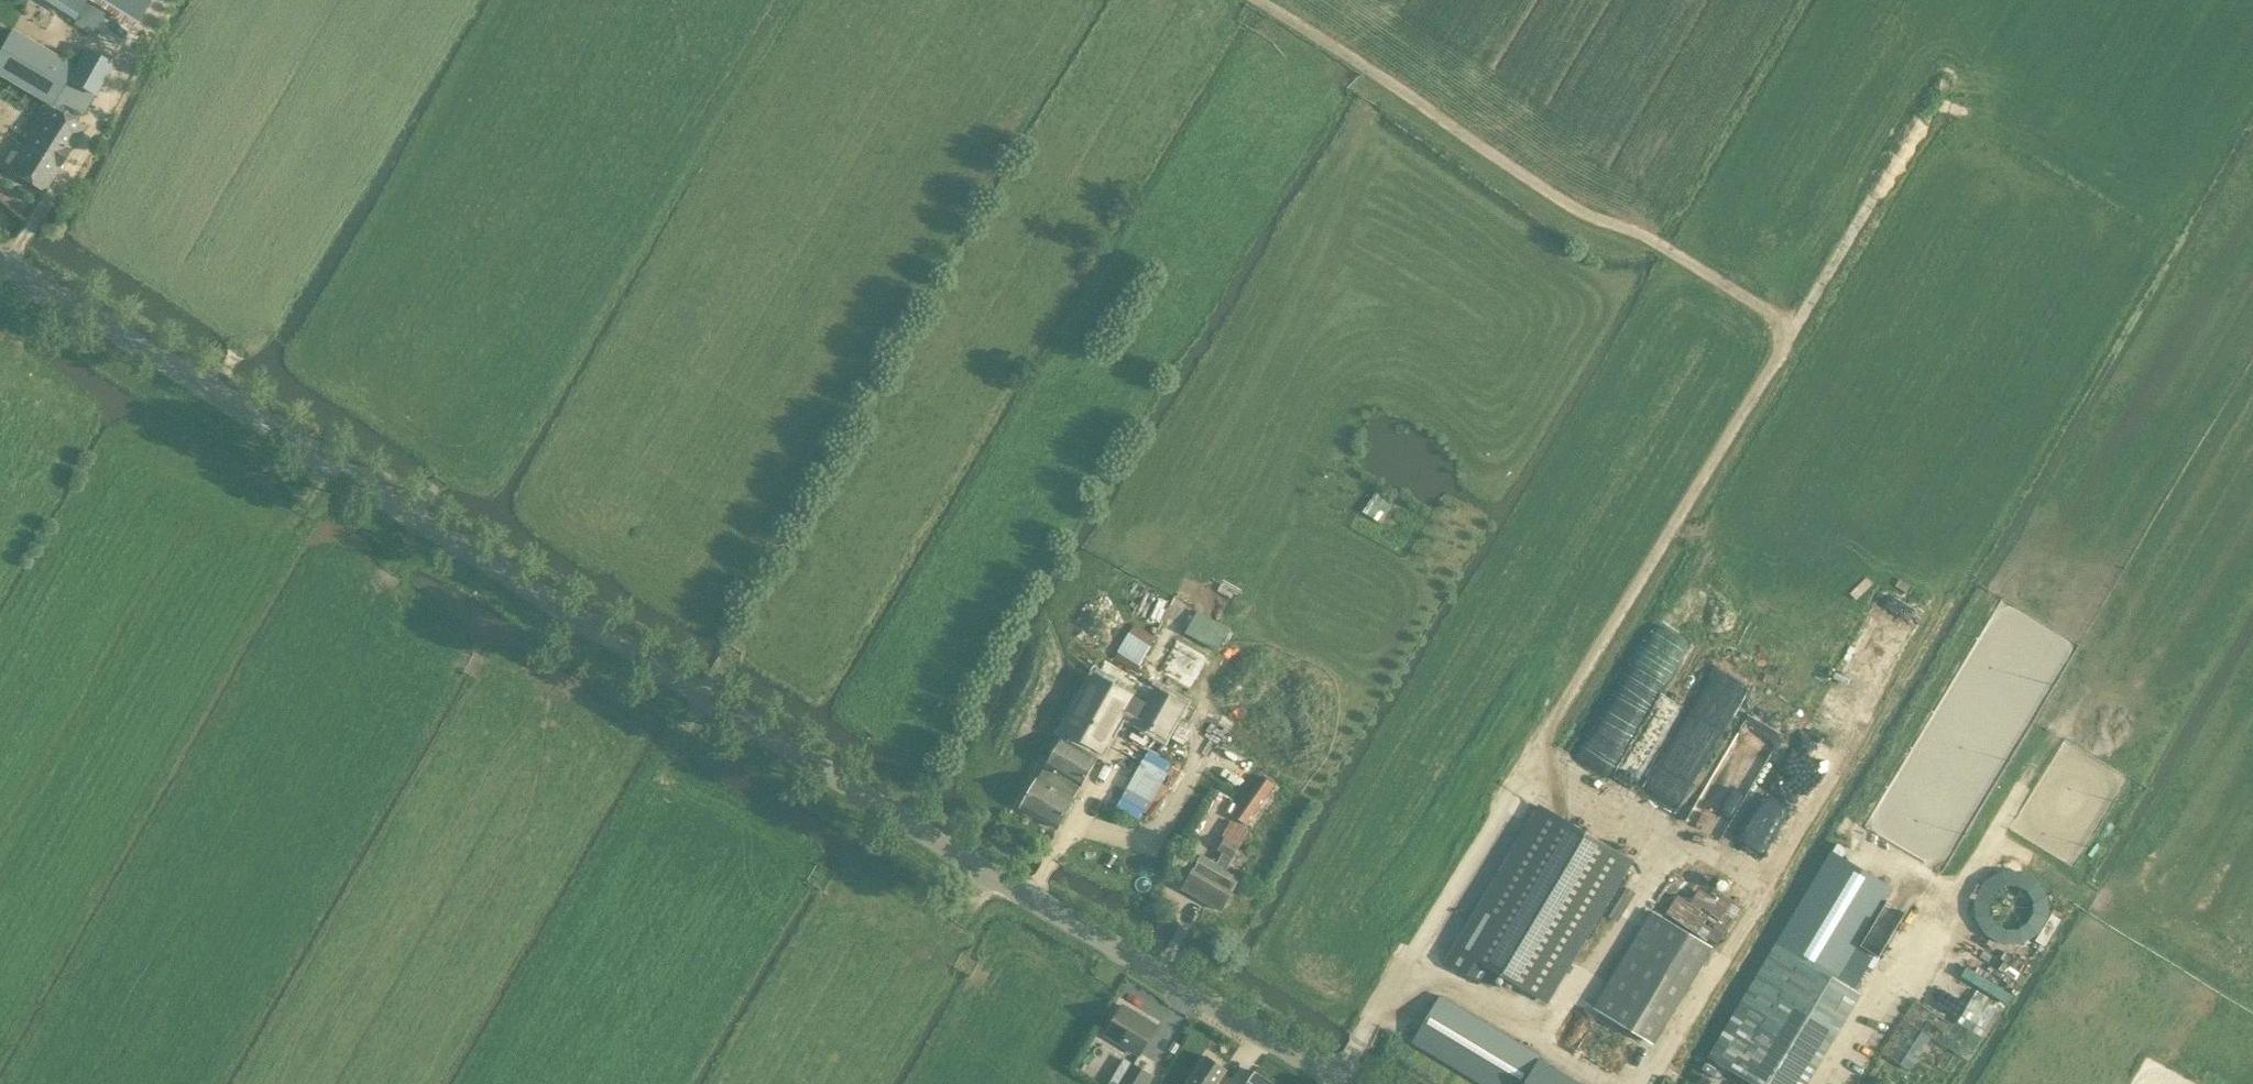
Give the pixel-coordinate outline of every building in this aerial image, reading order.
[(75,24),(94,34),(107,10),(87,0),(75,24)] [(136,22),(138,22),(152,0),(103,0),(136,22)] [(0,53),(0,75),(51,105),(50,107),(43,103),(20,143),(17,141),(3,167),(44,192),(80,123),(57,111),(61,102),(83,115),(94,95),(69,81),(77,67),(13,30),(0,53)] [(1363,512),(1380,523),(1393,503),(1375,492),(1363,512)] [(1135,616),(1161,624),(1168,600),(1143,592),(1135,616)] [(1218,650),(1228,626),(1195,611),(1184,635),(1218,650)] [(1658,693),(1680,648),(1647,632),(1603,724),(1621,733),(1627,721),(1643,729),(1643,728),(1664,738),(1680,703),(1658,693)] [(1164,652),(1149,681),(1190,703),(1210,667),(1184,653),(1180,660),(1164,652)] [(1710,667),(1668,753),(1678,758),(1675,764),(1697,775),(1742,683),(1710,667)] [(1053,755),(1087,774),(1118,720),(1083,701),(1053,755)] [(1744,801),(1782,732),(1748,713),(1719,766),(1730,773),(1721,789),(1744,801)] [(1122,796),(1130,780),(1142,787),(1170,735),(1140,719),(1103,786),(1122,796)] [(1184,719),(1173,740),(1209,759),(1214,751),(1225,757),(1220,767),(1226,771),(1233,757),(1224,752),(1223,752),(1208,744),(1213,734),(1184,719)] [(1584,743),(1581,758),(1590,761),(1592,752),(1611,757),(1613,750),(1584,743)] [(1669,775),(1669,787),(1650,787),(1650,789),(1657,789),(1657,801),(1673,800),(1673,794),(1687,793),(1687,775),(1669,775)] [(1265,778),(1237,818),(1247,825),(1275,785),(1265,778)] [(1542,808),(1449,963),(1487,985),(1495,971),(1545,1001),(1630,860),(1542,808)] [(1227,835),(1242,842),(1249,830),(1233,822),(1227,835)] [(1202,855),(1183,889),(1222,911),(1240,879),(1226,871),(1233,858),(1234,858),(1240,846),(1225,838),(1218,849),(1224,852),(1218,864),(1202,855)] [(1778,944),(1837,979),(1892,888),(1833,853),(1778,944)] [(1967,920),(2042,953),(2058,916),(2044,910),(2052,892),(1991,865),(1967,920)] [(1655,1045),(1713,948),(1651,911),(1593,1008),(1655,1045)] [(2010,981),(2015,962),(1991,955),(1985,974),(2010,981)] [(2001,1012),(1975,995),(1963,1014),(1988,1031),(2001,1012)] [(1539,1060),(1542,1056),(1441,996),(1413,1042),(1483,1083),(1579,1083),(1539,1060)] [(1158,1026),(1123,1006),(1106,1034),(1140,1055),(1158,1026)] [(1590,1014),(1572,1044),(1617,1071),(1635,1041),(1590,1014)] [(1910,1070),(1932,1038),(1922,1031),(1901,1064),(1910,1070)] [(1188,1083),(1217,1083),(1227,1070),(1207,1056),(1188,1083)] [(1134,1065),(1123,1083),(1149,1083),(1153,1076),(1134,1065)] [(1255,1072),(1247,1083),(1273,1083),(1255,1072)]
